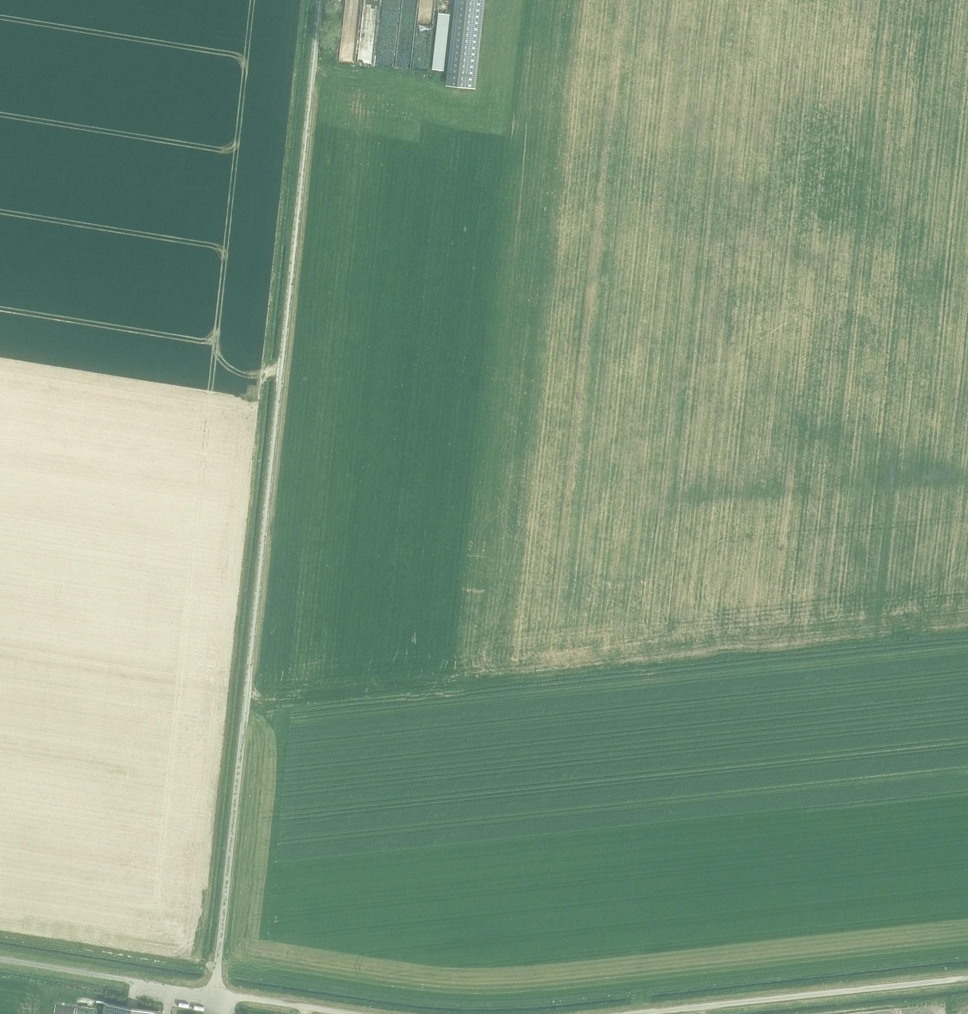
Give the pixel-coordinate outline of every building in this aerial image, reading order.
[(453,86),(475,89),(485,0),(462,0),(453,86)] [(439,13),(433,69),(444,70),(450,15),(439,13)] [(103,1013),(159,1013),(159,1011),(105,1002),(103,1013)]
